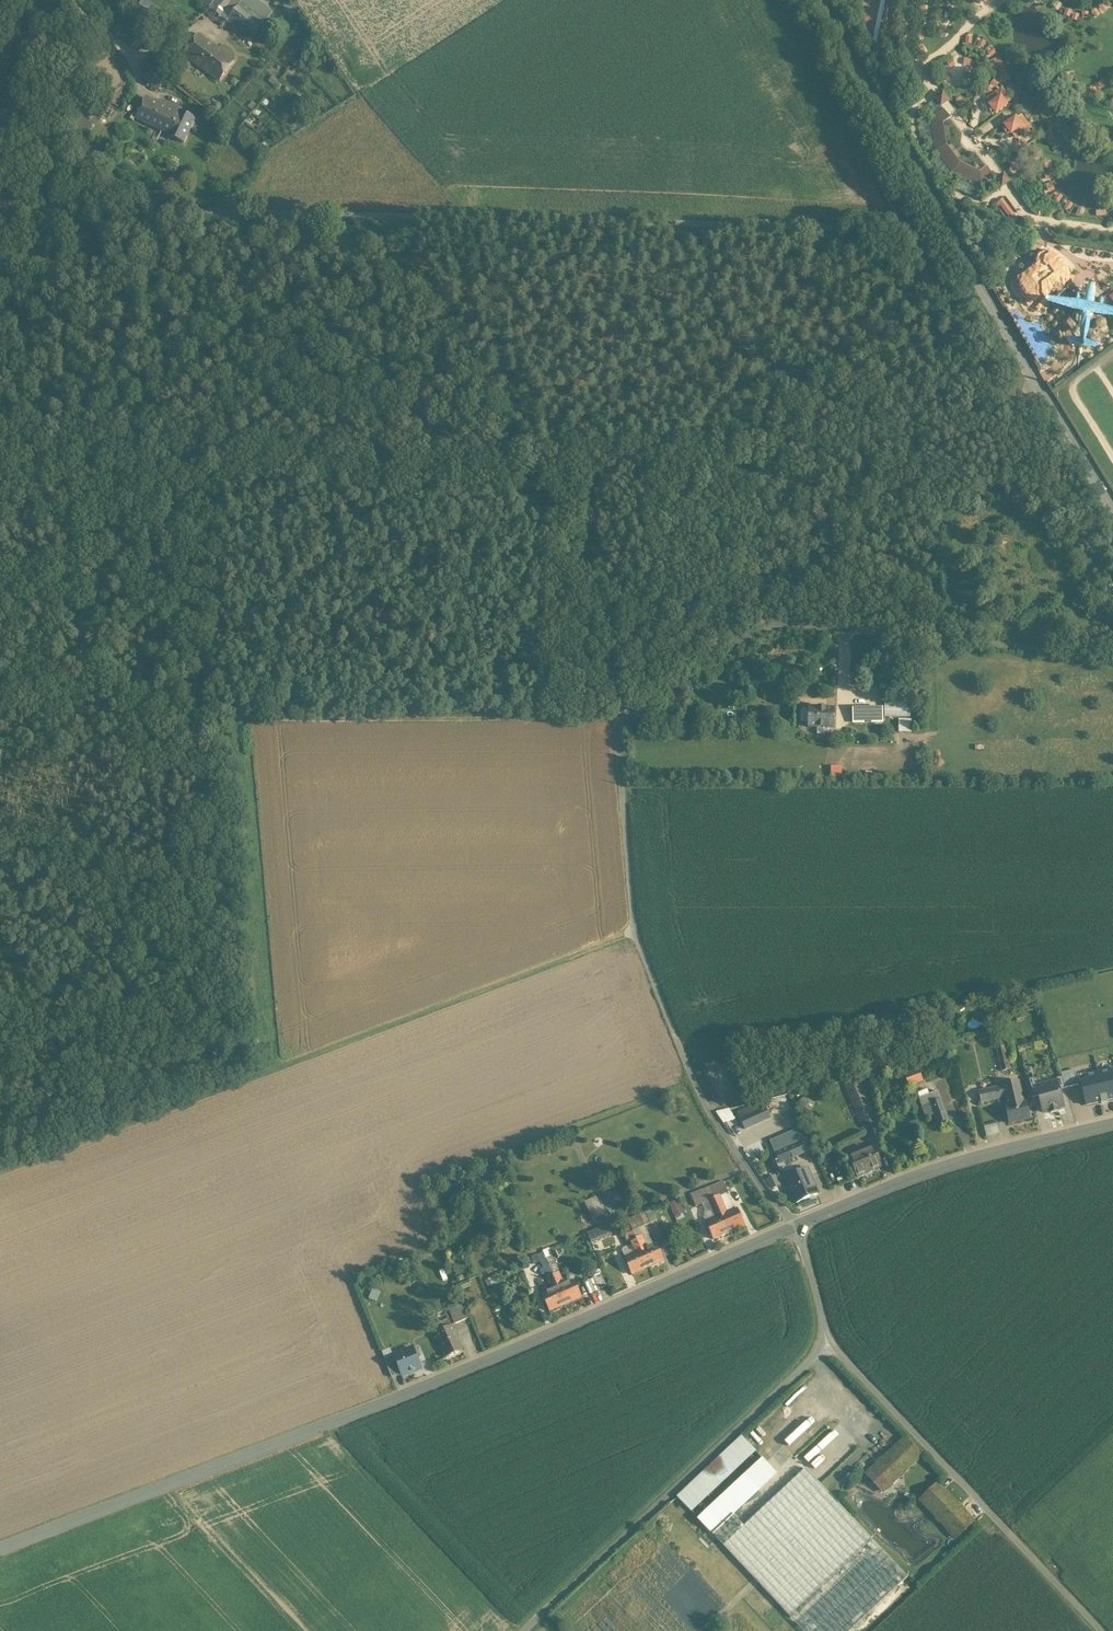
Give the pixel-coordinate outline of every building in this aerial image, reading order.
[(204,3),(204,8),(208,10),(206,13),(223,26),(226,21),(219,16),(220,16),(210,8),(216,0),(206,0),(204,3)] [(210,8),(220,16),(219,16),(226,21),(241,3),(243,0),(216,0),(210,8)] [(154,16),(134,1),(118,24),(123,27),(122,28),(137,39),(154,16)] [(241,3),(226,21),(251,41),(265,22),(241,3)] [(137,39),(122,28),(123,27),(118,24),(113,30),(132,45),(137,39)] [(199,34),(184,55),(219,81),(234,61),(199,34)] [(167,80),(151,67),(146,73),(162,86),(167,80)] [(162,86),(146,73),(142,79),(158,91),(162,86)] [(121,90),(126,76),(120,74),(118,78),(110,75),(107,84),(121,90)] [(995,90),(1001,85),(997,80),(990,85),(995,90)] [(984,98),(995,114),(1008,105),(1000,94),(1005,90),(1002,86),(984,98)] [(160,105),(146,98),(137,118),(150,124),(160,105)] [(182,109),(168,103),(167,105),(161,102),(160,105),(150,124),(169,133),(168,135),(184,142),(195,119),(180,112),(182,109)] [(960,163),(947,146),(943,124),(950,119),(944,110),(931,119),(934,151),(952,174),(980,187),(995,178),(987,168),(980,173),(960,163)] [(1016,116),(1001,123),(1006,135),(1012,133),(1014,137),(1032,129),(1026,116),(1018,119),(1016,116)] [(81,123),(74,119),(67,130),(75,135),(81,123)] [(1016,216),(1003,199),(997,203),(1010,220),(1016,216)] [(1015,281),(1016,284),(1028,308),(1031,308),(1038,310),(1051,299),(1064,286),(1071,276),(1065,264),(1052,249),(1051,248),(1029,264),(1017,275),(1015,281)] [(911,702),(886,702),(886,717),(912,716),(911,702)] [(834,708),(810,707),(809,727),(818,727),(817,734),(824,734),(825,727),(833,728),(834,708)] [(882,720),(882,709),(853,709),(853,721),(882,720)] [(913,719),(898,719),(898,732),(913,732),(913,719)] [(1005,1045),(996,1047),(1002,1071),(1010,1069),(1005,1045)] [(918,1068),(904,1073),(908,1085),(923,1080),(918,1068)] [(1084,1076),(1085,1082),(1080,1083),(1086,1106),(1101,1102),(1101,1104),(1108,1102),(1108,1100),(1112,1099),(1112,1075),(1111,1070),(1084,1076)] [(962,1095),(960,1075),(947,1077),(949,1096),(962,1095)] [(1062,1075),(1055,1077),(1056,1081),(1059,1090),(1065,1088),(1062,1075)] [(1033,1076),(1026,1079),(1032,1097),(1038,1096),(1036,1087),(1033,1076)] [(877,1122),(858,1079),(846,1084),(865,1127),(877,1122)] [(1036,1087),(1038,1096),(1043,1112),(1050,1111),(1051,1113),(1057,1111),(1057,1109),(1064,1107),(1059,1090),(1056,1081),(1036,1087)] [(1014,1083),(997,1087),(1000,1098),(1006,1097),(1008,1106),(1018,1104),(1014,1083)] [(997,1087),(978,1091),(981,1103),(1000,1098),(997,1087)] [(938,1091),(919,1097),(926,1117),(934,1114),(938,1124),(948,1120),(938,1091)] [(777,1101),(765,1106),(767,1111),(779,1106),(777,1101)] [(1008,1106),(1005,1107),(1009,1123),(1029,1118),(1026,1102),(1018,1104),(1008,1106)] [(764,1103),(738,1114),(745,1129),(770,1118),(767,1111),(765,1106),(764,1103)] [(730,1107),(717,1111),(722,1123),(734,1119),(730,1107)] [(997,1123),(984,1126),(986,1136),(999,1134),(997,1123)] [(796,1130),(770,1141),(775,1153),(801,1142),(796,1130)] [(801,1142),(775,1153),(780,1163),(806,1152),(801,1142)] [(874,1148),(849,1159),(857,1177),(882,1165),(874,1148)] [(807,1169),(786,1178),(796,1203),(818,1194),(807,1169)] [(724,1181),(709,1187),(714,1197),(720,1195),(720,1196),(729,1192),(724,1181)] [(709,1187),(691,1194),(696,1206),(708,1202),(707,1200),(714,1197),(709,1187)] [(603,1212),(607,1211),(602,1195),(598,1196),(603,1212)] [(720,1196),(720,1195),(714,1197),(721,1215),(727,1212),(720,1196)] [(592,1219),(604,1214),(597,1196),(584,1200),(592,1219)] [(714,1197),(707,1200),(708,1202),(715,1218),(721,1215),(714,1197)] [(675,1216),(683,1212),(677,1200),(669,1204),(675,1216)] [(727,1212),(721,1215),(729,1232),(745,1225),(737,1208),(727,1212)] [(645,1211),(628,1219),(633,1231),(650,1223),(645,1211)] [(721,1215),(715,1218),(705,1222),(713,1239),(729,1232),(721,1215)] [(635,1239),(627,1220),(619,1224),(627,1242),(630,1241),(635,1239)] [(587,1234),(590,1243),(615,1233),(612,1224),(587,1234)] [(457,1232),(449,1235),(455,1250),(463,1247),(457,1232)] [(642,1236),(636,1238),(641,1250),(647,1248),(642,1236)] [(635,1239),(630,1241),(635,1253),(641,1250),(636,1238),(635,1239)] [(647,1248),(641,1250),(649,1268),(665,1260),(657,1243),(647,1248)] [(510,1245),(501,1248),(505,1259),(514,1256),(510,1245)] [(635,1253),(625,1257),(632,1275),(649,1268),(641,1250),(635,1253)] [(546,1259),(544,1253),(538,1255),(539,1259),(540,1259),(541,1260),(544,1269),(540,1270),(542,1275),(545,1274),(547,1278),(553,1275),(546,1259)] [(559,1272),(552,1256),(546,1259),(553,1275),(559,1272)] [(559,1272),(553,1275),(558,1287),(564,1284),(559,1272)] [(606,1286),(601,1273),(593,1277),(599,1289),(606,1286)] [(553,1275),(547,1278),(552,1290),(558,1287),(553,1275)] [(564,1284),(558,1287),(566,1304),(582,1297),(574,1280),(564,1284)] [(552,1290),(542,1294),(550,1311),(566,1304),(558,1287),(552,1290)] [(462,1304),(448,1310),(455,1324),(469,1318),(462,1304)] [(445,1310),(428,1317),(432,1326),(449,1319),(445,1310)] [(449,1319),(432,1326),(447,1357),(463,1350),(449,1319)] [(413,1348),(395,1355),(402,1373),(403,1375),(421,1368),(418,1362),(421,1356),(415,1354),(413,1348)] [(395,1355),(384,1359),(392,1377),(402,1373),(395,1355)] [(742,1437),(678,1497),(692,1512),(756,1451),(742,1437)] [(914,1449),(904,1438),(897,1446),(906,1456),(914,1449)] [(897,1446),(866,1475),(883,1492),(913,1463),(913,1464),(921,1456),(914,1449),(906,1456),(897,1446)] [(763,1458),(698,1518),(713,1534),(734,1515),(733,1514),(777,1473),(763,1458)] [(872,1539),(805,1468),(744,1526),(723,1545),(790,1616),(872,1539)] [(938,1483),(927,1493),(935,1501),(945,1491),(938,1483)] [(974,1522),(945,1491),(935,1501),(927,1493),(920,1500),(927,1508),(928,1508),(957,1538),(974,1522)] [(734,1515),(713,1534),(723,1545),(744,1526),(734,1515)]
